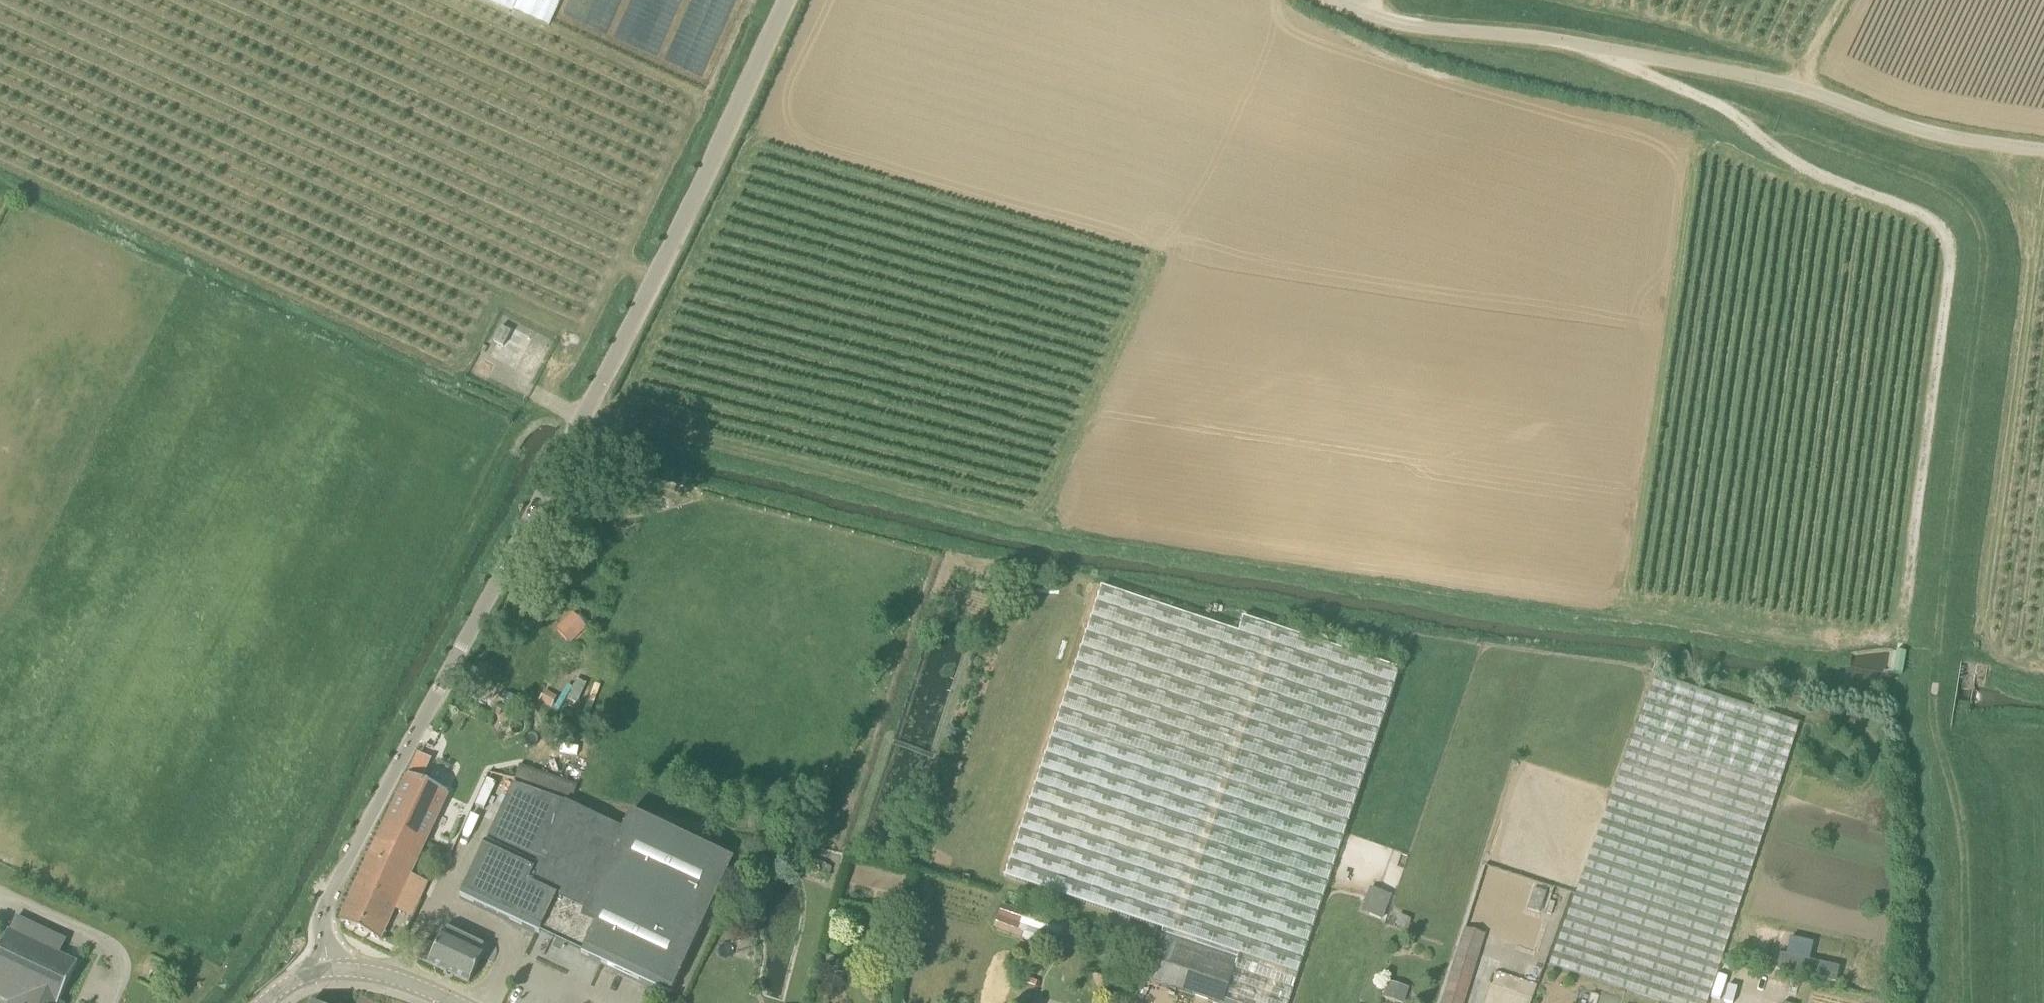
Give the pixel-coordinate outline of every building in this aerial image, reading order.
[(553,28),(565,0),(491,0),(553,28)] [(513,332),(502,325),(492,341),(503,347),(513,332)] [(1041,888),(1164,929),(1239,953),(1296,971),(1397,667),(1246,617),(1240,632),(1103,585),(1006,877),(1041,888)] [(557,625),(564,641),(588,630),(581,614),(557,625)] [(1740,903),(1799,723),(1651,675),(1556,947),(1550,966),(1664,1002),(1707,1002),(1740,903)] [(448,793),(409,775),(385,826),(425,844),(448,793)] [(460,895),(671,994),(735,860),(631,811),(623,828),(568,802),(513,783),(460,895)] [(380,940),(425,844),(385,826),(341,922),(380,940)] [(1370,886),(1363,912),(1386,918),(1393,892),(1370,886)] [(1069,928),(1024,913),(1003,906),(994,930),(1016,938),(1063,953),(1069,928)] [(427,940),(418,959),(470,983),(487,947),(446,927),(437,946),(427,940)] [(1441,1002),(1464,1002),(1485,935),(1465,927),(1441,1002)] [(1239,953),(1164,929),(1146,981),(1213,1002),(1223,1002),(1229,987),(1239,953)] [(78,964),(8,931),(0,949),(0,980),(22,990),(16,1002),(60,1002),(78,964)] [(1380,989),(1375,1002),(1398,1002),(1400,995),(1380,989)]
